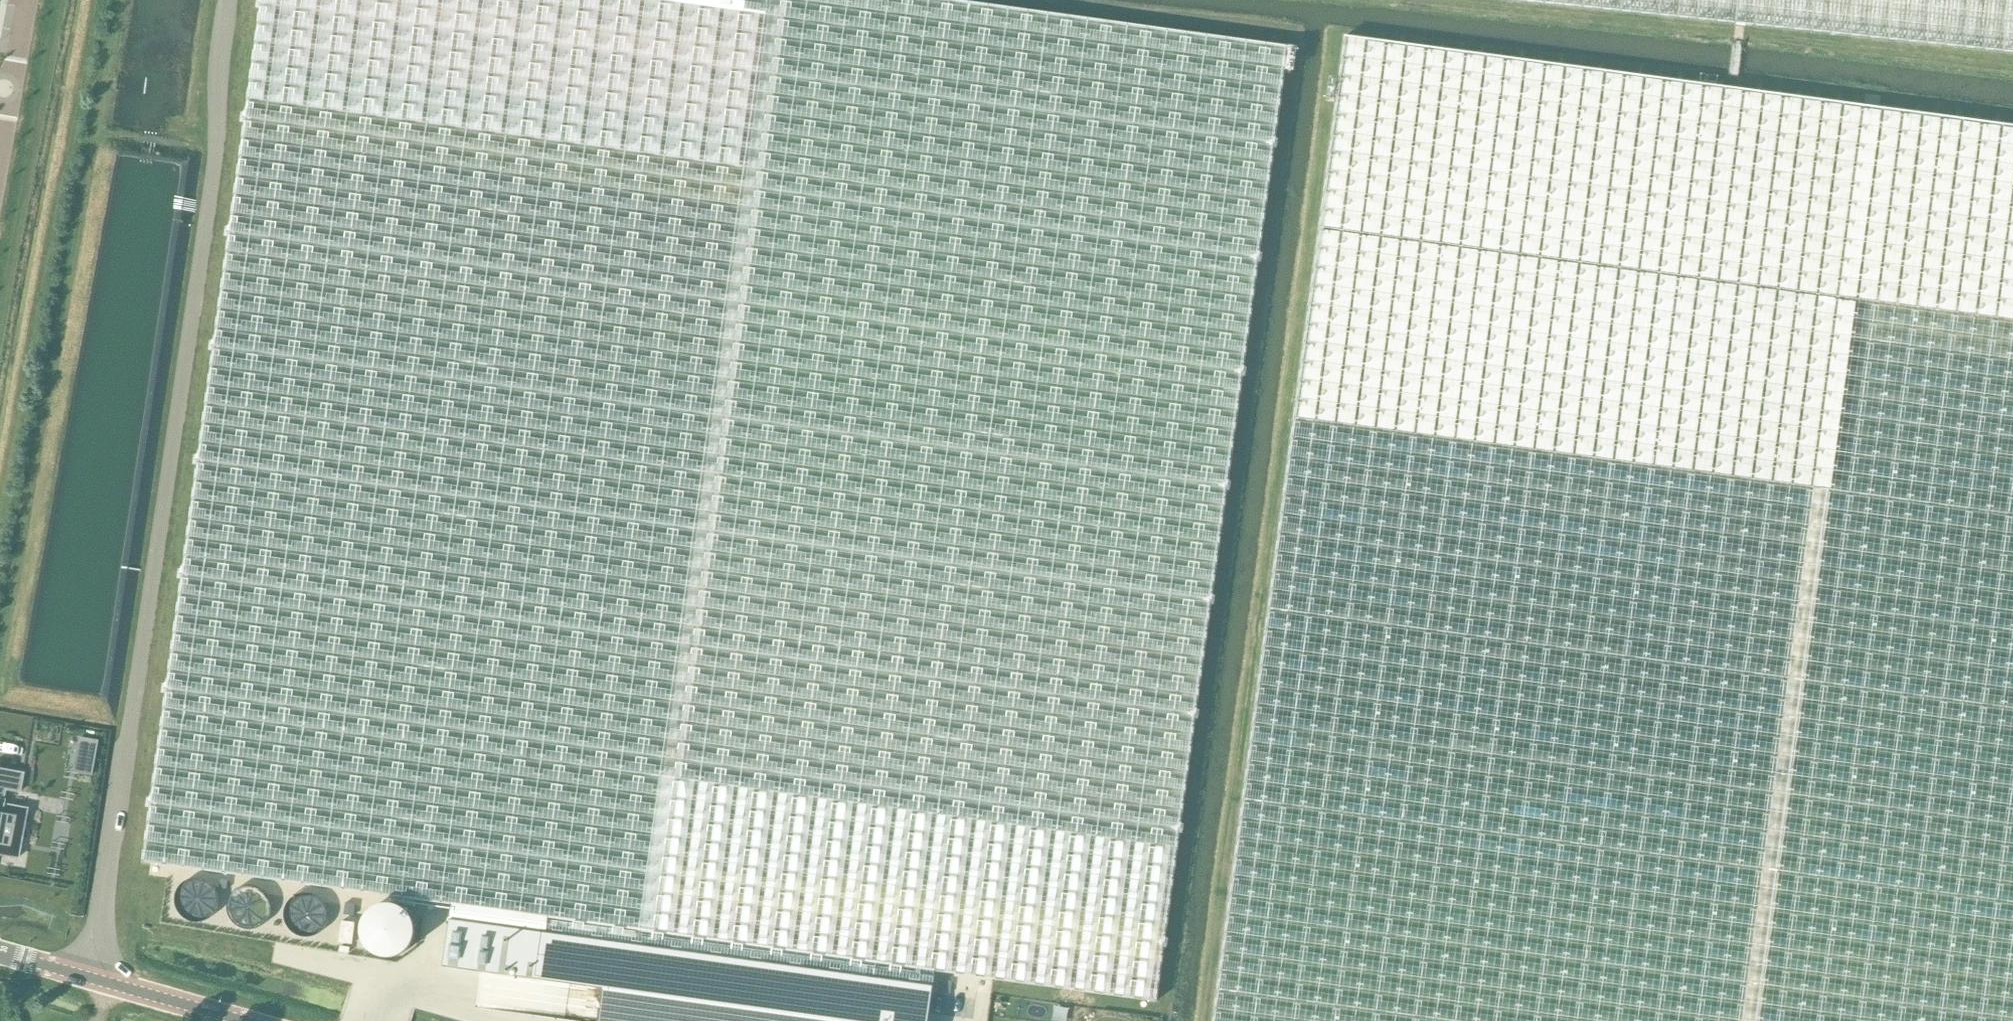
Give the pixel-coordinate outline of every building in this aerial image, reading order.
[(142,863),(451,905),(443,966),(604,988),(599,1020),(929,1020),(936,971),(1156,1001),(1287,46),(953,0),(261,0),(142,863)] [(2012,55),(2012,0),(1498,0),(2012,55)] [(1338,35),(1211,1020),(2012,1020),(2012,126),(1338,35)] [(1717,83),(1718,76),(1701,74),(1700,81),(1717,83)] [(0,839),(24,843),(29,809),(6,805),(6,800),(5,800),(7,788),(22,791),(25,773),(0,769),(0,840),(0,839)] [(355,923),(342,921),(339,942),(352,944),(355,923)] [(951,993),(952,982),(943,980),(941,992),(951,993)]
